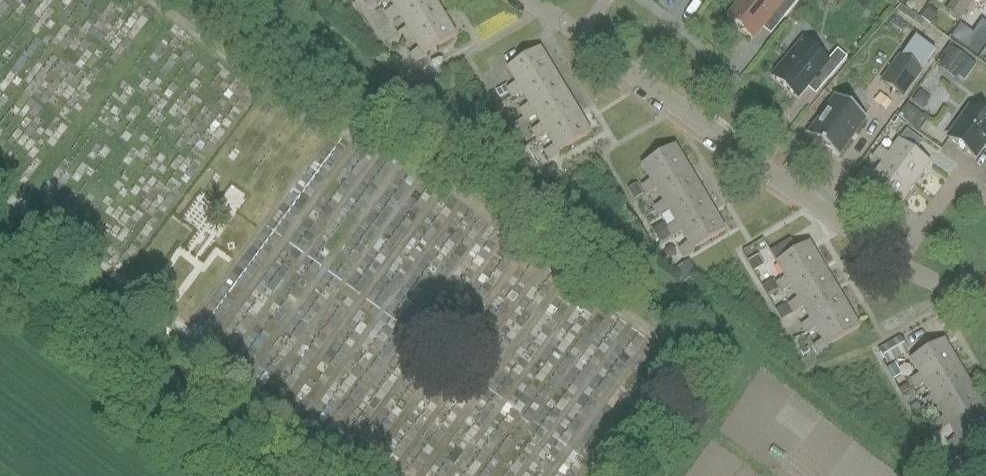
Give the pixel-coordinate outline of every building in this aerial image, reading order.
[(400,8),(390,14),(396,22),(405,17),(403,14),(425,0),(395,0),(400,8)] [(405,17),(412,29),(403,34),(408,43),(418,38),(416,35),(449,15),(440,0),(425,0),(403,14),(405,17)] [(785,0),(747,0),(732,19),(758,40),(782,10),(791,18),(805,0),(789,0),(787,2),(785,0)] [(980,0),(958,0),(950,12),(964,22),(980,0)] [(985,21),(985,1),(985,0),(983,0),(967,23),(979,31),(985,21)] [(425,50),(416,56),(421,64),(431,58),(429,56),(462,36),(449,15),(416,35),(418,38),(425,50)] [(922,70),(936,51),(920,39),(906,58),(901,54),(881,81),(904,98),(924,71),(922,70)] [(833,62),(808,41),(777,78),(802,99),(827,71),(836,78),(852,60),(842,51),(833,62)] [(957,80),(971,61),(953,48),(939,68),(957,80)] [(545,49),(512,69),(521,85),(512,90),(518,99),(527,93),(525,90),(558,70),(545,49)] [(534,105),(524,111),(530,120),(539,114),(537,111),(571,91),(558,70),(525,90),(527,93),(534,105)] [(571,91),(537,111),(539,114),(546,126),(537,132),(543,141),(552,136),(550,132),(583,112),(571,91)] [(840,97),(812,136),(842,158),(871,119),(840,97)] [(910,103),(901,117),(922,131),(931,116),(910,103)] [(946,138),(976,160),(985,146),(985,117),(969,105),(946,138)] [(550,132),(552,136),(559,147),(550,153),(555,161),(565,156),(563,153),(596,133),(583,112),(550,132)] [(884,147),(878,156),(887,162),(889,159),(920,182),(935,162),(904,140),(893,154),(884,147)] [(679,146),(646,166),(656,181),(646,187),(652,196),(661,190),(659,187),(692,167),(679,146)] [(870,167),(864,175),(874,182),(875,180),(906,202),(920,182),(889,159),(887,162),(879,174),(870,167)] [(668,202),(659,208),(664,217),(673,211),(671,208),(704,188),(692,167),(659,187),(661,190),(668,202)] [(704,188),(671,208),(673,211),(680,223),(671,229),(677,238),(686,232),(684,229),(717,209),(704,188)] [(684,229),(686,232),(693,244),(684,249),(690,259),(699,253),(697,250),(730,231),(717,209),(684,229)] [(789,277),(780,283),(786,292),(795,287),(793,283),(826,264),(813,242),(780,262),(789,277)] [(793,283),(795,287),(802,299),(793,304),(798,313),(807,307),(805,304),(839,285),(826,264),(793,283)] [(814,319),(805,325),(810,333),(820,328),(818,325),(851,306),(839,285),(805,304),(807,307),(814,319)] [(827,340),(818,346),(823,355),(833,349),(832,346),(864,327),(851,306),(818,325),(820,328),(827,340)] [(901,337),(879,350),(888,365),(910,352),(901,337)] [(924,373),(915,379),(920,389),(930,383),(927,379),(961,360),(948,338),(915,358),(924,373)] [(936,395),(927,400),(932,409),(941,404),(940,400),(973,381),(961,360),(927,379),(930,383),(936,395)] [(949,416),(939,421),(945,430),(954,425),(952,422),(985,402),(973,381),(940,400),(941,404),(949,416)] [(952,443),(957,451),(967,446),(965,443),(985,430),(985,403),(985,402),(952,422),(954,425),(961,437),(952,443)]
